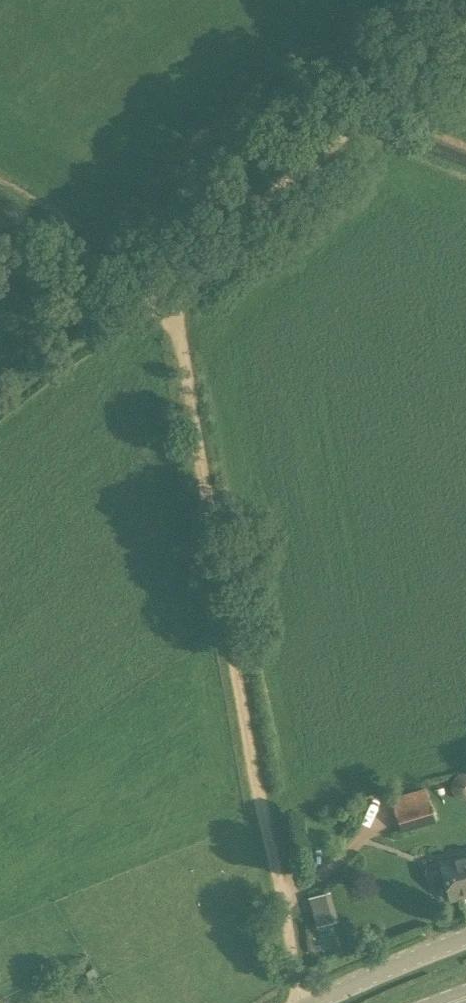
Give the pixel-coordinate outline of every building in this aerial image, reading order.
[(401,832),(436,821),(430,801),(394,813),(401,832)] [(441,862),(450,901),(465,898),(465,856),(441,862)] [(316,926),(335,921),(328,891),(308,896),(316,926)]
